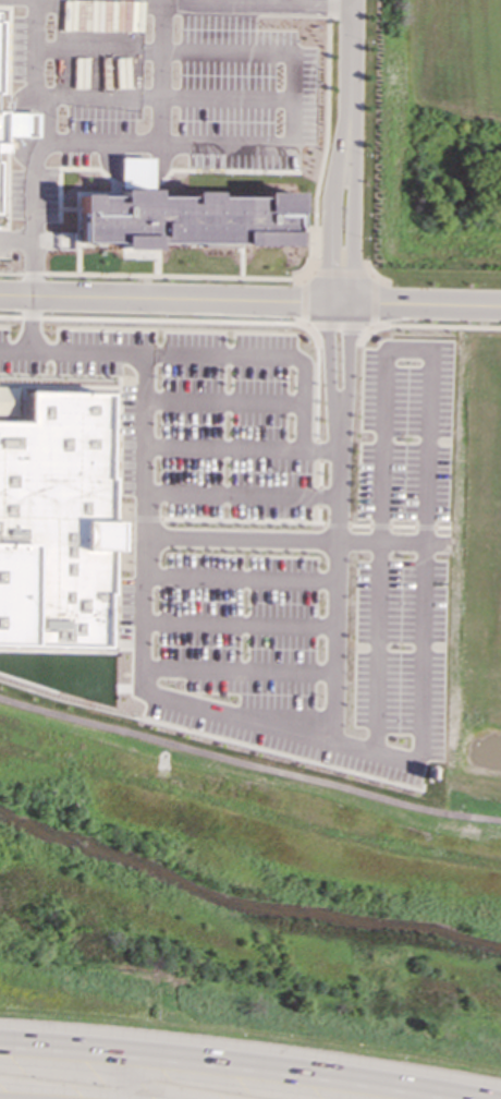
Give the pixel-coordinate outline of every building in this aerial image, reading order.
[(5,172),(7,137),(40,139),(41,114),(0,112),(0,172),(5,172)] [(78,194),(78,212),(81,212),(81,243),(119,243),(119,249),(154,250),(154,244),(293,245),(294,213),(296,213),(297,193),(262,192),(262,198),(216,197),(216,192),(191,192),(191,197),(154,197),(155,190),(120,189),(119,196),(95,196),(95,194),(78,194)] [(101,645),(0,643),(0,421),(24,422),(25,391),(106,394),(105,478),(109,479),(108,522),(118,522),(117,551),(108,551),(107,595),(102,595),(101,645)]
